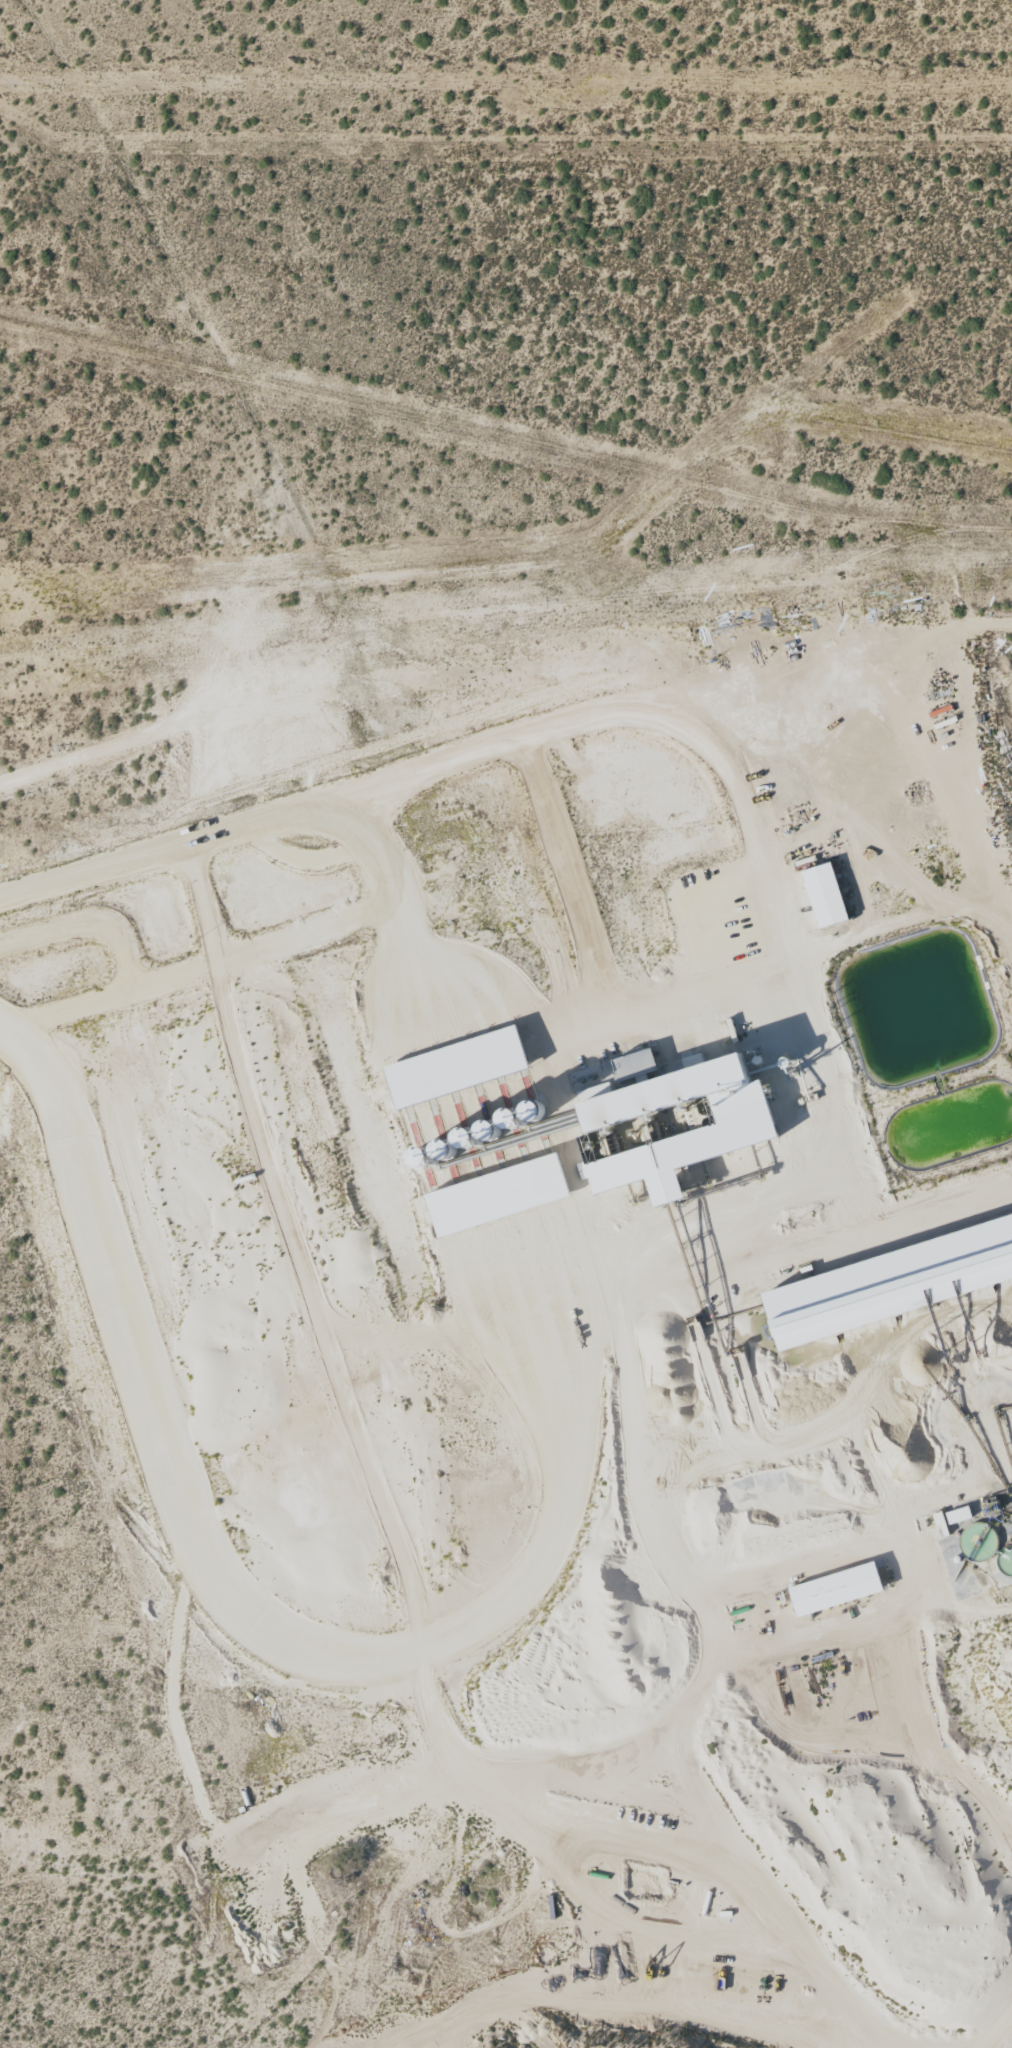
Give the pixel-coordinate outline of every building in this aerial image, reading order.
[(851,919),(834,861),(803,870),(820,928),(851,919)] [(399,1107),(535,1069),(523,1025),(387,1063),(399,1107)] [(576,1198),(564,1154),(429,1191),(441,1235),(576,1198)] [(837,1296),(831,1274),(765,1292),(774,1324),(784,1322),(788,1336),(781,1338),(784,1350),(789,1349),(788,1348),(944,1306),(943,1302),(972,1294),(971,1290),(1011,1279),(1011,1249),(837,1296)] [(973,1517),(970,1505),(933,1515),(936,1526),(941,1525),(944,1536),(951,1534),(948,1525),(973,1517)] [(888,1592),(879,1561),(787,1587),(792,1605),(793,1605),(796,1618),(888,1592)]
